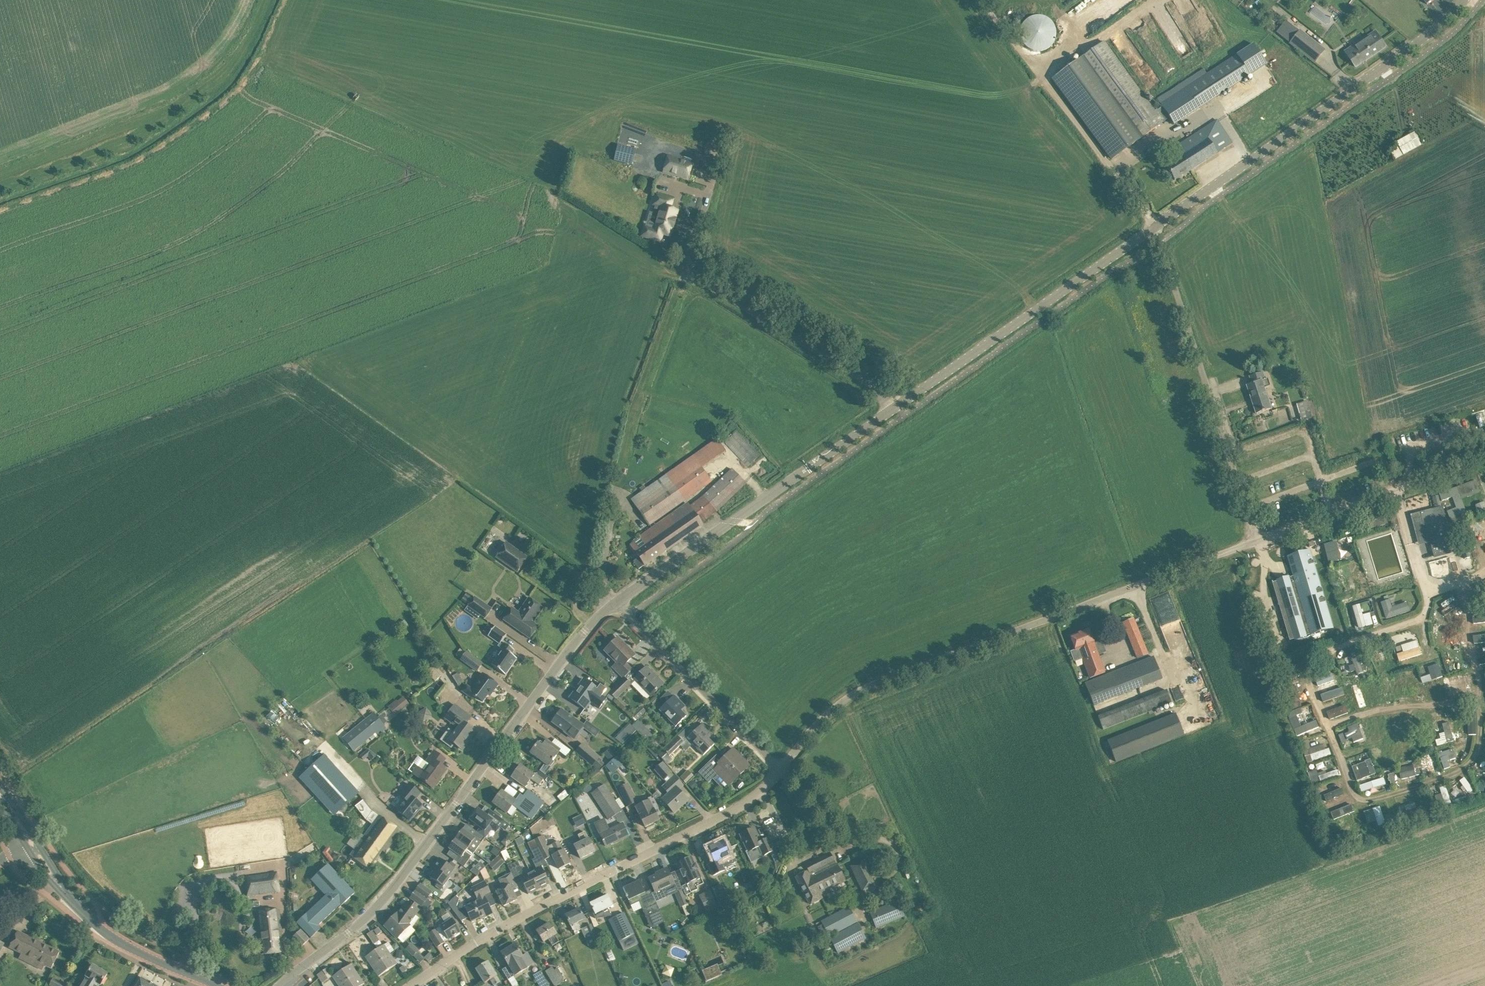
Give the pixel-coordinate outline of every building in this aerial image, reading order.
[(1028,48),(1033,50),(1038,51),(1043,50),(1049,48),(1052,44),(1055,39),(1056,36),(1056,30),(1055,27),(1052,22),(1048,18),(1042,16),(1037,15),(1031,17),(1026,19),(1022,25),(1021,30),(1020,35),(1021,40),(1023,43),(1024,45),(1028,48)] [(1325,50),(1299,30),(1289,43),(1315,63),(1325,50)] [(1352,53),(1348,55),(1350,59),(1356,67),(1386,47),(1381,38),(1376,31),(1357,43),(1350,49),(1352,53)] [(1163,107),(1155,113),(1103,42),(1052,79),(1112,160),(1170,118),(1163,107)] [(1198,81),(1186,88),(1199,108),(1211,100),(1250,75),(1237,55),(1236,55),(1235,57),(1207,74),(1198,81)] [(1232,143),(1227,135),(1217,121),(1174,148),(1179,157),(1165,166),(1174,180),(1232,143)] [(1394,158),(1421,147),(1415,132),(1396,140),(1399,147),(1391,150),(1394,158)] [(618,144),(614,160),(633,165),(637,148),(618,144)] [(667,156),(662,172),(685,178),(688,179),(693,163),(690,162),(667,156)] [(645,227),(642,236),(660,241),(662,233),(669,236),(672,226),(674,227),(676,219),(675,218),(677,210),(670,208),(672,200),(656,195),(654,204),(656,205),(653,213),(658,215),(653,230),(645,227)] [(1250,377),(1253,384),(1247,385),(1252,399),(1253,399),(1255,404),(1254,404),(1257,414),(1273,409),(1264,382),(1267,381),(1264,372),(1250,377)] [(1297,404),(1302,420),(1312,417),(1307,401),(1297,404)] [(1484,429),(1484,409),(1472,413),(1477,431),(1484,429)] [(761,454),(738,430),(725,442),(748,467),(761,454)] [(1385,453),(1384,454),(1379,456),(1381,462),(1385,473),(1385,474),(1386,475),(1392,473),(1393,473),(1385,453)] [(654,525),(653,523),(712,481),(702,468),(693,457),(632,499),(652,528),(654,525)] [(701,497),(690,505),(701,523),(717,511),(746,483),(732,469),(729,471),(701,497)] [(1457,488),(1440,494),(1442,501),(1453,498),(1457,508),(1448,512),(1451,520),(1467,513),(1462,499),(1480,492),(1476,481),(1457,487),(1457,488)] [(1438,495),(1430,496),(1433,507),(1441,506),(1438,495)] [(640,537),(630,544),(636,552),(640,557),(634,561),(639,569),(702,525),(701,523),(690,505),(687,501),(654,525),(652,528),(640,537)] [(1447,522),(1443,506),(1421,512),(1426,532),(1424,533),(1422,536),(1423,541),(1426,543),(1433,542),(1434,545),(1432,545),(1435,557),(1451,553),(1448,541),(1446,541),(1445,537),(1447,537),(1443,523),(1447,522)] [(1388,523),(1385,512),(1361,519),(1364,530),(1388,523)] [(1396,514),(1390,516),(1393,525),(1394,525),(1396,532),(1401,530),(1396,514)] [(1323,544),(1328,562),(1341,559),(1336,541),(1323,544)] [(495,558),(517,573),(527,558),(506,543),(495,558)] [(1299,576),(1273,584),(1291,641),(1295,640),(1296,642),(1308,638),(1308,636),(1334,628),(1311,552),(1293,557),(1299,576)] [(1204,684),(1169,591),(1151,597),(1186,690),(1204,684)] [(1337,603),(1348,600),(1347,591),(1335,594),(1337,603)] [(467,592),(461,600),(468,605),(468,606),(481,615),(485,618),(492,609),(474,597),(467,592)] [(543,608),(535,602),(529,598),(518,612),(512,608),(503,620),(530,638),(538,626),(533,622),(543,608)] [(1385,619),(1410,612),(1407,602),(1392,606),(1390,599),(1380,602),(1385,619)] [(1137,655),(1146,652),(1133,617),(1124,621),(1137,655)] [(495,626),(494,628),(488,624),(484,631),(489,635),(488,636),(499,644),(498,646),(503,649),(491,665),(505,675),(517,659),(511,655),(515,650),(502,641),(507,634),(495,626)] [(1081,656),(1097,650),(1089,629),(1070,636),(1075,649),(1070,651),(1074,661),(1082,658),(1081,656)] [(621,667),(617,671),(623,677),(632,669),(626,663),(635,654),(627,647),(625,648),(616,639),(605,650),(621,667)] [(482,664),(460,649),(456,654),(461,658),(460,660),(477,671),(482,664)] [(1107,677),(1097,650),(1081,656),(1082,658),(1091,683),(1107,677)] [(1153,657),(1114,671),(1123,693),(1123,694),(1162,680),(1153,657)] [(1342,664),(1345,673),(1353,670),(1350,661),(1342,664)] [(1439,663),(1427,666),(1429,675),(1421,677),(1422,681),(1442,677),(1439,663)] [(431,666),(425,671),(435,681),(441,676),(431,666)] [(633,680),(651,696),(662,685),(653,676),(655,675),(646,667),(633,680)] [(498,685),(490,679),(482,673),(474,685),(477,686),(474,690),(466,684),(461,691),(470,698),(472,696),(475,699),(476,697),(483,702),(491,690),(493,692),(498,685)] [(1328,694),(1340,689),(1334,673),(1321,678),(1328,694)] [(615,699),(616,700),(630,685),(623,678),(609,693),(615,699)] [(579,689),(572,699),(585,709),(590,702),(599,709),(606,699),(604,697),(609,690),(607,688),(599,682),(595,688),(584,679),(577,688),(579,689)] [(1463,679),(1450,682),(1451,687),(1464,683),(1463,679)] [(1297,686),(1281,690),(1287,711),(1302,707),(1297,686)] [(613,702),(615,699),(609,693),(607,697),(613,702)] [(401,695),(388,707),(395,715),(409,704),(401,695)] [(659,710),(675,727),(686,716),(679,708),(683,704),(674,695),(659,710)] [(1099,716),(1104,730),(1147,713),(1141,700),(1099,716)] [(448,728),(440,740),(451,748),(454,744),(460,748),(469,736),(470,737),(475,731),(466,724),(471,717),(454,705),(444,719),(449,723),(451,721),(458,726),(457,728),(453,732),(448,728)] [(641,706),(632,715),(633,717),(637,721),(646,712),(646,711),(644,709),(641,706)] [(422,721),(431,716),(426,707),(417,712),(422,721)] [(1288,711),(1294,735),(1319,729),(1317,720),(1306,723),(1302,708),(1288,711)] [(574,720),(561,710),(558,715),(556,714),(551,720),(553,721),(552,722),(565,732),(564,732),(574,739),(583,726),(574,719),(574,720)] [(342,737),(354,751),(385,726),(374,712),(342,737)] [(1184,735),(1176,713),(1108,740),(1116,762),(1184,735)] [(638,720),(633,725),(637,730),(643,725),(638,720)] [(1442,723),(1444,732),(1436,734),(1439,746),(1454,742),(1449,721),(1442,723)] [(1357,723),(1350,726),(1356,742),(1364,740),(1357,723)] [(636,730),(630,724),(615,739),(622,744),(636,730)] [(689,726),(678,737),(683,742),(687,739),(691,743),(703,755),(707,751),(714,744),(709,739),(706,737),(711,732),(702,724),(695,731),(690,725),(689,726)] [(664,751),(659,756),(667,764),(672,760),(669,756),(683,742),(678,737),(664,751)] [(560,750),(554,746),(546,740),(542,745),(538,742),(530,753),(548,766),(559,751),(566,756),(570,750),(564,745),(560,750)] [(1308,748),(1312,760),(1331,755),(1327,742),(1308,748)] [(606,763),(599,757),(583,743),(576,752),(599,771),(606,763)] [(1450,767),(1448,760),(1455,757),(1452,748),(1438,753),(1443,769),(1450,767)] [(360,756),(364,760),(368,756),(371,760),(377,756),(368,749),(360,756)] [(418,766),(413,773),(425,782),(433,788),(433,787),(432,787),(440,777),(441,777),(447,769),(441,765),(445,759),(436,752),(434,751),(426,762),(423,760),(418,767),(418,766)] [(611,751),(606,756),(609,760),(615,755),(611,751)] [(698,773),(708,783),(717,774),(728,786),(750,765),(742,758),(739,761),(730,752),(721,760),(716,755),(698,773)] [(328,754),(304,775),(335,811),(359,790),(328,754)] [(1434,755),(1421,757),(1423,770),(1436,769),(1434,755)] [(617,756),(605,766),(610,771),(621,761),(617,756)] [(1352,765),(1357,782),(1376,775),(1371,759),(1352,765)] [(684,786),(677,778),(663,762),(655,770),(664,780),(668,776),(671,779),(665,784),(670,790),(668,792),(669,793),(664,798),(658,791),(653,795),(664,807),(667,805),(674,813),(688,801),(678,790),(684,786)] [(533,775),(529,772),(521,766),(512,778),(525,787),(531,779),(539,785),(544,779),(535,773),(533,775)] [(1403,781),(1420,773),(1417,766),(1400,774),(1403,781)] [(1319,781),(1339,776),(1337,769),(1317,774),(1319,781)] [(688,770),(680,777),(686,783),(693,776),(688,770)] [(1361,792),(1386,784),(1384,777),(1358,785),(1361,792)] [(1459,780),(1467,792),(1472,789),(1464,777),(1459,780)] [(422,806),(421,804),(415,799),(420,793),(409,784),(400,795),(405,800),(397,810),(410,821),(422,806)] [(622,810),(604,784),(591,793),(608,819),(622,810)] [(636,802),(627,785),(619,788),(628,806),(636,802)] [(528,790),(524,796),(540,808),(545,802),(528,790)] [(557,796),(560,800),(568,795),(565,790),(557,796)] [(1322,802),(1337,796),(1335,790),(1320,796),(1322,802)] [(1474,790),(1470,792),(1473,799),(1478,797),(1477,794),(1476,794),(1474,790)] [(540,808),(524,796),(523,796),(520,793),(515,801),(502,791),(493,803),(507,813),(513,804),(528,815),(528,814),(532,817),(537,811),(533,808),(535,805),(540,808)] [(1454,805),(1468,801),(1466,796),(1452,800),(1454,805)] [(644,807),(638,811),(640,816),(641,818),(645,827),(659,820),(657,816),(661,814),(653,799),(648,801),(642,804),(644,807)] [(1347,802),(1335,805),(1338,814),(1350,811),(1347,802)] [(1379,806),(1363,811),(1368,824),(1375,821),(1377,827),(1386,824),(1379,806)] [(477,832),(485,837),(492,828),(496,831),(504,820),(493,812),(489,817),(477,809),(470,819),(480,827),(477,832)] [(354,850),(350,855),(361,863),(369,869),(382,851),(385,853),(401,831),(393,825),(379,815),(373,810),(372,811),(367,818),(373,823),(373,824),(368,830),(365,835),(354,850)] [(582,814),(576,817),(580,826),(586,823),(582,814)] [(604,818),(595,823),(600,834),(601,837),(606,846),(628,835),(624,826),(623,823),(610,830),(604,818)] [(562,836),(557,825),(551,828),(556,839),(562,836)] [(747,850),(745,851),(751,863),(765,857),(764,855),(770,853),(774,851),(773,849),(768,838),(760,842),(754,828),(740,834),(747,850)] [(457,834),(454,838),(474,852),(485,837),(477,832),(475,831),(472,835),(462,829),(458,835),(457,834)] [(595,851),(590,842),(585,832),(578,835),(581,842),(574,846),(581,858),(595,851)] [(543,834),(534,839),(544,859),(552,855),(559,869),(570,863),(564,850),(559,840),(547,846),(546,844),(547,843),(543,834)] [(453,842),(449,848),(458,855),(454,859),(463,866),(470,857),(474,852),(454,838),(451,841),(453,842)] [(534,839),(527,843),(534,858),(531,859),(536,869),(530,872),(539,889),(549,884),(539,862),(544,859),(534,839)] [(723,842),(709,849),(715,862),(708,865),(713,875),(725,870),(723,865),(736,859),(730,847),(726,849),(723,842)] [(774,851),(770,853),(771,856),(774,861),(778,859),(777,857),(778,857),(779,856),(777,853),(775,848),(773,849),(774,851)] [(830,852),(818,859),(822,867),(816,870),(817,871),(811,874),(821,896),(830,892),(829,889),(845,881),(830,852)] [(498,855),(489,863),(494,870),(504,862),(498,855)] [(691,857),(677,864),(686,884),(682,886),(686,895),(698,889),(697,887),(704,884),(697,870),(698,870),(695,864),(691,857)] [(439,858),(433,866),(448,877),(456,866),(451,862),(449,865),(439,858)] [(822,867),(818,859),(805,865),(808,871),(796,877),(811,904),(822,898),(821,896),(811,874),(817,871),(816,870),(822,867)] [(851,866),(862,891),(875,885),(870,874),(872,874),(865,859),(851,866)] [(511,873),(516,870),(528,894),(539,889),(530,872),(524,875),(517,861),(508,866),(511,873)] [(354,893),(348,886),(328,865),(312,880),(327,896),(298,923),(311,938),(320,929),(317,926),(338,907),(339,908),(354,893)] [(448,877),(433,866),(431,869),(434,871),(430,877),(438,883),(436,886),(441,890),(449,878),(447,877),(448,877)] [(665,888),(674,884),(667,868),(658,872),(659,874),(655,876),(654,875),(650,877),(650,878),(649,879),(659,900),(668,896),(665,888)] [(278,873),(245,877),(247,896),(280,892),(278,873)] [(518,887),(513,878),(511,873),(499,879),(503,888),(496,891),(504,906),(517,899),(512,890),(518,887)] [(456,896),(448,903),(452,908),(461,921),(469,917),(472,921),(484,915),(485,917),(493,913),(490,907),(484,895),(490,892),(484,881),(472,887),(478,900),(464,906),(458,909),(457,907),(459,900),(456,896)] [(645,892),(644,890),(640,881),(623,888),(631,905),(639,902),(646,917),(650,915),(660,911),(650,890),(645,892)] [(420,884),(415,890),(427,899),(432,892),(420,884)] [(719,903),(727,900),(720,885),(713,889),(719,903)] [(407,901),(399,914),(409,924),(419,910),(417,908),(419,904),(422,906),(427,899),(415,890),(410,898),(415,901),(412,905),(407,901)] [(717,907),(709,890),(699,895),(707,912),(717,907)] [(675,894),(681,907),(688,904),(683,891),(675,894)] [(608,895),(603,898),(601,895),(592,903),(591,904),(593,910),(592,910),(596,919),(612,916),(608,908),(613,905),(608,895)] [(904,917),(898,902),(870,913),(877,928),(904,917)] [(857,922),(849,907),(822,921),(830,936),(857,922)] [(256,911),(261,954),(285,952),(280,909),(256,911)] [(566,916),(574,933),(580,930),(581,929),(577,922),(584,919),(580,909),(566,916)] [(660,911),(650,915),(652,922),(663,917),(660,911)] [(384,925),(397,939),(410,926),(409,924),(399,914),(397,912),(384,925)] [(633,935),(623,913),(609,919),(619,941),(633,935)] [(436,929),(429,934),(437,947),(444,942),(444,941),(448,939),(449,939),(461,932),(455,923),(452,919),(440,926),(442,929),(437,932),(436,929)] [(556,934),(555,932),(550,923),(537,931),(543,942),(548,939),(552,946),(559,942),(555,935),(556,934)] [(599,942),(591,924),(585,927),(592,945),(599,942)] [(866,939),(858,924),(830,938),(838,953),(866,939)] [(309,939),(300,930),(292,937),(301,947),(309,939)] [(372,943),(379,940),(373,930),(366,934),(372,943)] [(17,931),(9,948),(33,959),(30,964),(42,970),(45,965),(51,968),(59,952),(17,931)] [(633,935),(619,941),(624,951),(638,944),(634,934),(633,935)] [(366,957),(373,967),(391,955),(384,944),(366,957)] [(418,951),(411,944),(406,948),(414,956),(418,951)] [(509,966),(515,975),(516,974),(516,975),(527,968),(526,968),(533,964),(527,953),(522,956),(515,945),(501,953),(509,966)] [(373,967),(378,976),(397,964),(391,955),(373,967)] [(571,963),(568,956),(562,958),(566,966),(571,963)] [(500,981),(493,970),(488,961),(476,969),(484,983),(491,979),(494,985),(500,981)] [(339,985),(341,985),(358,975),(351,964),(333,976),(339,985)] [(82,985),(98,985),(99,984),(101,985),(102,983),(107,974),(93,965),(86,976),(87,977),(82,985)] [(564,977),(558,968),(554,970),(552,967),(546,971),(555,985),(556,985),(563,982),(561,978),(564,977)] [(703,975),(706,982),(718,976),(716,969),(703,975)] [(540,985),(549,985),(540,971),(533,976),(540,985)] [(364,983),(358,975),(341,985),(360,985),(364,983)] [(142,977),(136,985),(156,985),(142,977)]
